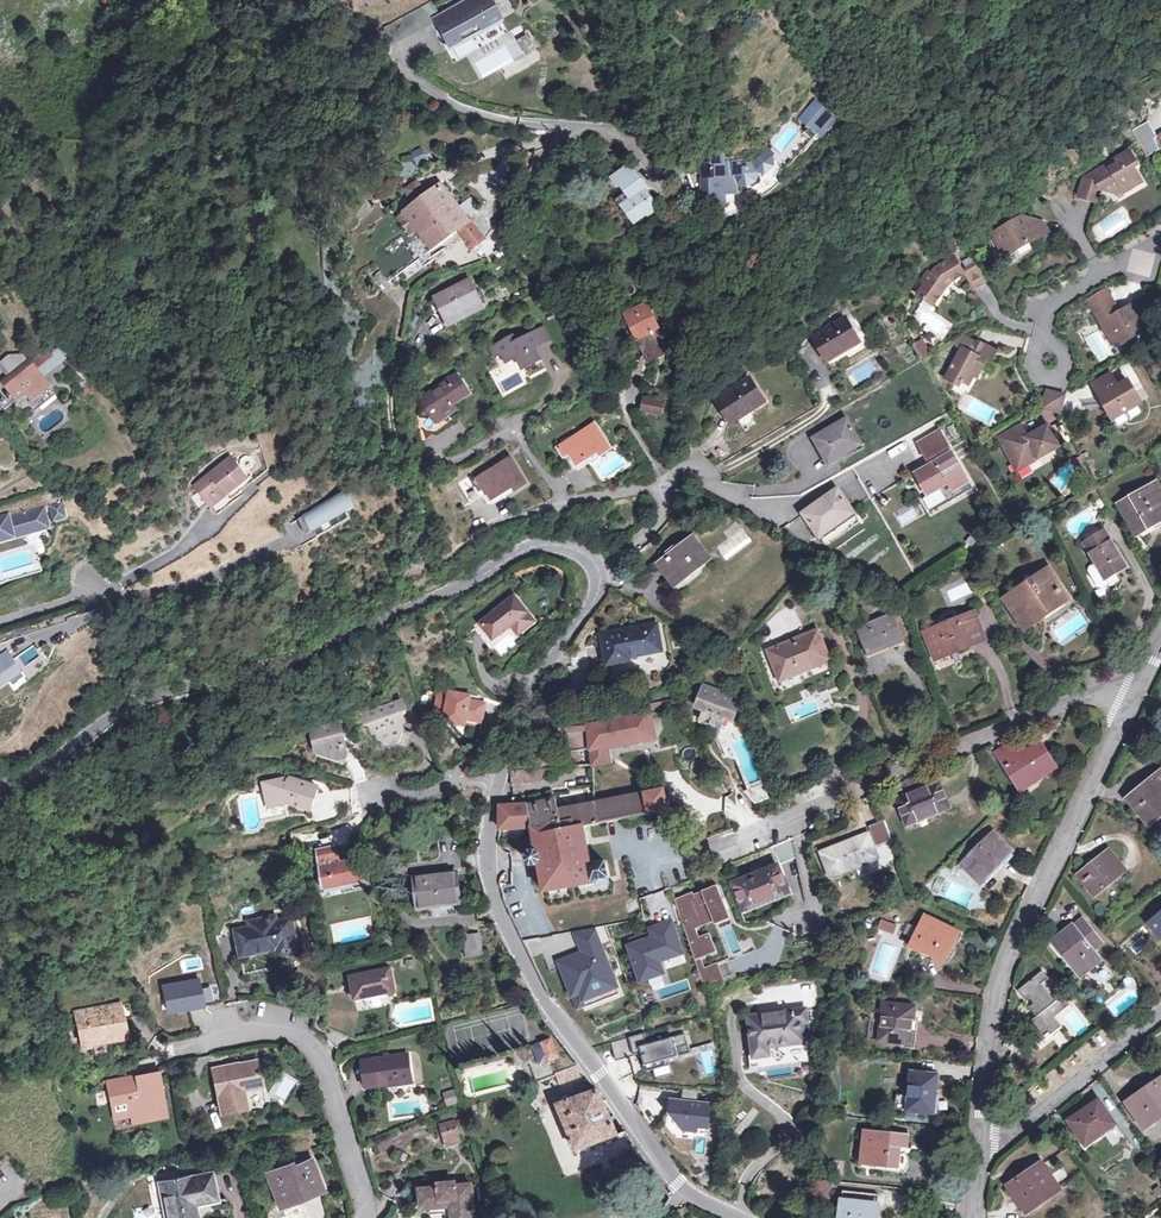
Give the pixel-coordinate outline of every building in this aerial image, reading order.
[(433,17),(435,21),(448,47),(499,19),(489,0),(465,0),(438,14),(433,17)] [(527,38),(518,43),(525,56),(534,51),(527,38)] [(808,128),(825,109),(814,99),(797,118),(808,128)] [(825,109),(808,128),(803,134),(809,140),(815,133),(817,136),(834,117),(825,109)] [(627,130),(632,122),(623,116),(618,124),(627,130)] [(1146,156),(1160,149),(1147,122),(1133,129),(1146,156)] [(1110,169),(1109,166),(1084,180),(1079,196),(1081,200),(1095,203),(1099,191),(1108,193),(1119,186),(1123,192),(1124,194),(1141,183),(1134,170),(1136,164),(1129,152),(1117,160),(1116,162),(1118,165),(1110,169)] [(755,183),(758,171),(754,162),(740,163),(739,161),(725,162),(723,153),(706,153),(706,161),(703,161),(704,178),(702,178),(704,195),(739,192),(738,184),(745,187),(755,183)] [(624,195),(619,200),(636,223),(657,206),(641,185),(643,183),(629,164),(611,178),(624,195)] [(418,179),(402,186),(407,198),(423,190),(418,179)] [(415,222),(377,250),(376,266),(388,282),(422,256),(428,265),(438,258),(432,249),(461,227),(475,246),(494,232),(492,231),(478,212),(477,212),(468,219),(442,186),(407,212),(415,222)] [(1119,186),(1108,193),(1118,195),(1123,192),(1119,186)] [(499,221),(484,206),(478,212),(492,231),(499,221)] [(1005,251),(1010,259),(1016,255),(1016,256),(1030,249),(1029,248),(1043,241),(1046,230),(1023,223),(991,240),(995,248),(1005,251)] [(1005,251),(995,248),(1003,262),(1010,259),(1005,251)] [(946,282),(949,285),(961,278),(969,292),(983,284),(971,265),(958,273),(950,259),(935,269),(931,275),(928,278),(926,275),(919,285),(922,287),(915,297),(931,309),(939,297),(945,289),(942,286),(946,282)] [(1138,284),(1156,289),(1160,272),(1142,268),(1138,284)] [(470,280),(434,294),(445,322),(480,307),(470,280)] [(1093,309),(1108,334),(1114,331),(1116,334),(1119,341),(1144,327),(1139,317),(1143,315),(1134,300),(1117,311),(1110,299),(1093,309)] [(646,304),(626,314),(649,362),(664,355),(652,330),(658,327),(646,304)] [(827,361),(859,342),(844,318),(812,337),(827,361)] [(501,352),(506,361),(510,368),(519,363),(526,375),(543,366),(539,359),(556,349),(548,333),(521,348),(518,342),(501,352)] [(919,358),(930,352),(921,338),(911,344),(919,358)] [(956,351),(960,353),(967,341),(962,338),(952,344),(956,346),(956,351)] [(967,341),(960,353),(945,380),(955,385),(958,381),(969,388),(974,379),(977,381),(982,372),(986,364),(989,365),(994,356),(975,345),(967,341)] [(977,342),(975,345),(994,356),(995,356),(997,353),(977,342)] [(15,372),(3,383),(21,405),(8,415),(16,425),(55,393),(34,368),(52,353),(49,350),(40,352),(28,361),(15,372)] [(506,361),(501,352),(494,356),(499,365),(506,361)] [(9,366),(15,372),(28,361),(22,355),(9,366)] [(986,364),(982,372),(990,377),(995,368),(989,365),(986,364)] [(453,404),(460,401),(459,398),(472,390),(461,371),(426,392),(440,419),(456,409),(453,404)] [(1092,385),(1097,394),(1115,385),(1109,375),(1092,385)] [(730,423),(763,401),(749,379),(716,401),(730,423)] [(1115,385),(1097,394),(1113,422),(1141,406),(1128,383),(1117,388),(1115,385)] [(1041,411),(1059,416),(1064,397),(1045,393),(1041,411)] [(660,414),(662,402),(644,400),(642,412),(660,414)] [(828,464),(856,448),(851,438),(856,435),(847,419),(813,438),(828,464)] [(594,422),(559,445),(557,446),(572,469),(575,467),(578,467),(589,461),(594,462),(599,458),(600,454),(611,447),(594,422)] [(998,439),(1013,465),(1023,460),(1027,467),(1059,449),(1048,429),(1028,440),(1020,426),(998,439)] [(938,431),(917,443),(927,460),(928,459),(931,464),(915,473),(927,495),(949,483),(953,491),(968,483),(951,453),(947,454),(945,450),(948,448),(938,431)] [(851,438),(856,448),(861,445),(856,435),(851,438)] [(666,468),(674,462),(669,456),(662,461),(666,468)] [(470,507),(482,498),(478,493),(484,489),(492,501),(511,487),(514,491),(526,482),(510,457),(471,482),(470,479),(458,488),(470,507)] [(1082,457),(1075,462),(1080,471),(1088,467),(1082,457)] [(219,490),(224,496),(247,479),(231,458),(196,485),(206,499),(219,490)] [(1023,460),(1013,465),(1017,472),(1027,467),(1023,460)] [(1160,519),(1160,497),(1154,485),(1121,503),(1137,531),(1160,519)] [(219,490),(206,499),(212,506),(224,496),(219,490)] [(819,536),(853,513),(837,490),(803,514),(819,536)] [(345,492),(305,515),(314,530),(318,537),(350,519),(347,512),(354,508),(345,492)] [(34,509),(38,525),(66,517),(61,501),(34,509)] [(895,516),(900,525),(918,516),(912,506),(895,516)] [(30,549),(25,530),(38,526),(38,525),(34,509),(28,510),(28,509),(19,511),(19,513),(0,518),(0,559),(30,549)] [(314,530),(305,515),(298,519),(306,534),(314,530)] [(1104,531),(1083,542),(1094,562),(1104,578),(1128,564),(1116,544),(1110,541),(1104,531)] [(677,573),(681,579),(709,558),(693,538),(681,547),(679,545),(673,550),(676,555),(663,565),(672,577),(677,573)] [(1100,587),(1106,583),(1104,578),(1094,562),(1088,565),(1087,569),(1096,585),(1100,587)] [(1025,628),(1039,618),(1037,615),(1063,598),(1055,586),(1058,584),(1048,569),(1005,598),(1025,628)] [(677,573),(672,577),(676,583),(681,579),(677,573)] [(513,595),(507,600),(500,607),(480,623),(493,639),(511,624),(515,620),(523,630),(534,620),(513,595)] [(498,604),(500,607),(507,600),(505,598),(498,604)] [(935,658),(983,639),(973,612),(924,632),(935,658)] [(870,652),(899,640),(890,617),(860,629),(870,652)] [(515,620),(511,624),(518,634),(523,630),(515,620)] [(630,660),(629,657),(660,651),(659,645),(656,622),(642,625),(599,634),(604,665),(630,660)] [(778,680),(829,660),(817,630),(767,650),(778,680)] [(41,638),(36,642),(39,647),(44,644),(41,638)] [(11,650),(8,640),(0,642),(0,657),(11,650)] [(12,658),(3,664),(12,677),(21,671),(12,658)] [(12,677),(3,664),(0,659),(0,685),(12,677)] [(721,724),(722,720),(723,716),(732,719),(737,707),(734,702),(729,700),(732,694),(700,682),(694,686),(694,687),(699,697),(696,706),(704,709),(701,717),(705,718),(704,721),(716,726),(717,723),(721,724)] [(479,723),(482,704),(470,702),(464,701),(465,695),(449,693),(448,697),(437,695),(434,716),(445,717),(444,721),(466,725),(467,721),(479,723)] [(645,705),(647,714),(675,709),(673,699),(645,705)] [(371,727),(374,736),(377,734),(383,749),(408,740),(403,726),(406,725),(403,716),(406,712),(403,704),(363,718),(366,727),(371,727)] [(585,725),(590,747),(609,744),(640,738),(642,749),(654,747),(647,714),(585,725)] [(937,742),(944,726),(930,718),(925,737),(937,742)] [(343,764),(346,752),(340,725),(311,733),(317,755),(343,764)] [(609,744),(590,747),(593,766),(612,762),(609,744)] [(1040,746),(1021,759),(1011,745),(997,754),(1021,790),(1055,768),(1040,746)] [(1129,799),(1149,823),(1160,813),(1160,773),(1129,799)] [(264,786),(265,793),(280,800),(281,808),(293,806),(294,808),(309,813),(316,789),(300,784),(299,788),(295,787),(294,782),(291,780),(264,786)] [(766,798),(760,780),(759,780),(748,784),(748,786),(742,791),(752,803),(766,798)] [(906,823),(949,808),(939,784),(897,801),(906,823)] [(557,811),(555,805),(554,799),(527,803),(527,806),(500,805),(500,806),(499,830),(532,829),(536,849),(528,851),(526,854),(525,858),(528,862),(532,864),(535,863),(538,860),(544,893),(596,883),(595,880),(608,878),(605,864),(592,866),(584,828),(641,815),(643,823),(652,821),(652,819),(656,818),(655,811),(667,809),(662,790),(571,808),(557,811)] [(280,800),(265,793),(269,811),(281,808),(280,800)] [(557,811),(571,808),(570,802),(555,805),(557,811)] [(831,878),(879,859),(869,835),(821,854),(831,878)] [(1014,858),(993,838),(960,870),(981,890),(1014,858)] [(327,892),(355,887),(364,885),(359,862),(341,865),(337,849),(318,853),(326,893),(327,892)] [(1110,851),(1078,876),(1096,897),(1127,871),(1110,851)] [(765,896),(767,900),(788,892),(777,865),(733,882),(742,905),(765,896)] [(478,867),(469,868),(474,895),(484,894),(478,867)] [(474,895),(469,868),(433,874),(439,903),(474,895)] [(723,978),(717,963),(703,968),(700,958),(716,952),(708,933),(698,937),(695,929),(702,926),(699,919),(723,910),(726,916),(729,915),(716,885),(716,886),(693,895),(692,893),(673,901),(702,985),(723,978)] [(716,885),(692,894),(693,895),(716,886),(716,885)] [(355,887),(327,892),(329,900),(356,894),(355,887)] [(765,896),(742,905),(744,910),(767,900),(765,896)] [(730,918),(729,915),(726,916),(723,910),(699,919),(702,926),(713,921),(714,925),(730,918)] [(949,933),(951,929),(926,916),(911,948),(933,955),(940,965),(945,962),(949,956),(952,950),(956,942),(951,939),(953,934),(949,933)] [(1152,924),(1160,935),(1160,917),(1152,924)] [(894,934),(897,923),(880,919),(877,929),(894,934)] [(1083,919),(1074,926),(1073,926),(1052,943),(1081,978),(1102,961),(1095,952),(1104,945),(1083,919)] [(254,927),(255,935),(240,938),(243,956),(274,950),(275,959),(297,955),(293,928),(280,930),(278,923),(254,927)] [(630,948),(640,979),(659,972),(655,960),(678,952),(669,924),(651,930),(654,939),(630,948)] [(573,934),(580,955),(600,949),(593,931),(573,934)] [(482,956),(481,932),(462,934),(464,957),(482,956)] [(887,984),(904,940),(884,932),(866,976),(887,984)] [(585,1007),(618,994),(600,949),(581,955),(584,962),(577,964),(575,957),(558,963),(569,996),(579,992),(585,1007)] [(581,955),(575,957),(577,964),(584,962),(581,955)] [(729,958),(717,963),(723,978),(735,974),(729,958)] [(1043,984),(1049,980),(1043,972),(1019,991),(1027,1002),(1024,1005),(1029,1011),(1035,1007),(1041,1014),(1025,1026),(1041,1045),(1048,1039),(1050,1041),(1053,1038),(1051,1036),(1063,1027),(1055,1018),(1070,1006),(1060,993),(1054,998),(1043,984)] [(332,1017),(358,1022),(354,1006),(396,998),(390,974),(340,984),(332,1017)] [(188,1005),(189,1009),(205,1007),(200,980),(164,985),(168,1009),(188,1005)] [(579,992),(569,996),(575,1011),(585,1007),(579,992)] [(122,1034),(116,1004),(72,1012),(77,1043),(122,1034)] [(881,1041),(906,1043),(908,1030),(913,1031),(915,1008),(884,1004),(881,1041)] [(764,1052),(764,1049),(799,1044),(797,1025),(805,1024),(804,1010),(745,1018),(748,1054),(764,1052)] [(647,1032),(609,1043),(614,1061),(633,1056),(634,1062),(642,1060),(643,1066),(644,1066),(645,1072),(665,1066),(663,1061),(693,1053),(691,1043),(689,1044),(686,1034),(651,1043),(647,1032)] [(547,1041),(539,1045),(547,1062),(556,1058),(547,1041)] [(547,1062),(539,1045),(530,1050),(538,1067),(547,1062)] [(247,1106),(244,1090),(260,1087),(255,1061),(212,1069),(221,1112),(247,1106)] [(392,1091),(393,1092),(416,1088),(412,1061),(366,1069),(371,1095),(392,1091)] [(582,1073),(577,1065),(552,1076),(556,1085),(582,1073)] [(109,1093),(111,1101),(107,1101),(110,1118),(126,1115),(128,1121),(163,1114),(154,1071),(103,1082),(105,1093),(109,1093)] [(911,1085),(910,1089),(908,1112),(938,1115),(940,1096),(936,1096),(938,1075),(912,1072),(911,1085)] [(1160,1117),(1160,1081),(1128,1104),(1145,1128),(1160,1117)] [(446,1106),(458,1103),(454,1089),(442,1092),(446,1106)] [(681,1089),(680,1102),(696,1103),(697,1091),(681,1089)] [(616,1135),(601,1100),(600,1098),(596,1091),(556,1108),(575,1152),(616,1135)] [(669,1113),(677,1114),(676,1123),(682,1130),(695,1132),(695,1127),(706,1128),(709,1105),(696,1103),(680,1102),(670,1100),(669,1113)] [(1084,1127),(1077,1133),(1086,1145),(1115,1125),(1098,1100),(1077,1116),(1084,1127)] [(669,1113),(662,1124),(673,1138),(682,1130),(676,1123),(677,1114),(669,1113)] [(1084,1127),(1077,1116),(1069,1122),(1077,1133),(1084,1127)] [(438,1123),(444,1147),(461,1143),(455,1119),(438,1123)] [(862,1165),(898,1169),(899,1156),(900,1147),(908,1147),(908,1136),(865,1132),(862,1165)] [(324,1190),(314,1162),(296,1168),(295,1164),(269,1174),(281,1206),(324,1190)] [(1042,1164),(1009,1186),(1025,1211),(1047,1196),(1049,1199),(1061,1191),(1042,1164)] [(221,1201),(216,1174),(194,1178),(194,1175),(162,1182),(168,1217),(197,1217),(201,1217),(199,1205),(221,1201)] [(454,1211),(455,1217),(476,1217),(473,1182),(455,1184),(454,1179),(439,1181),(439,1186),(420,1188),(421,1209),(430,1208),(431,1214),(446,1212),(446,1209),(454,1209),(454,1211)] [(1025,1211),(1009,1186),(1005,1189),(1024,1217),(1049,1199),(1047,1196),(1025,1211)] [(879,1196),(843,1192),(839,1217),(877,1217),(879,1196)]
